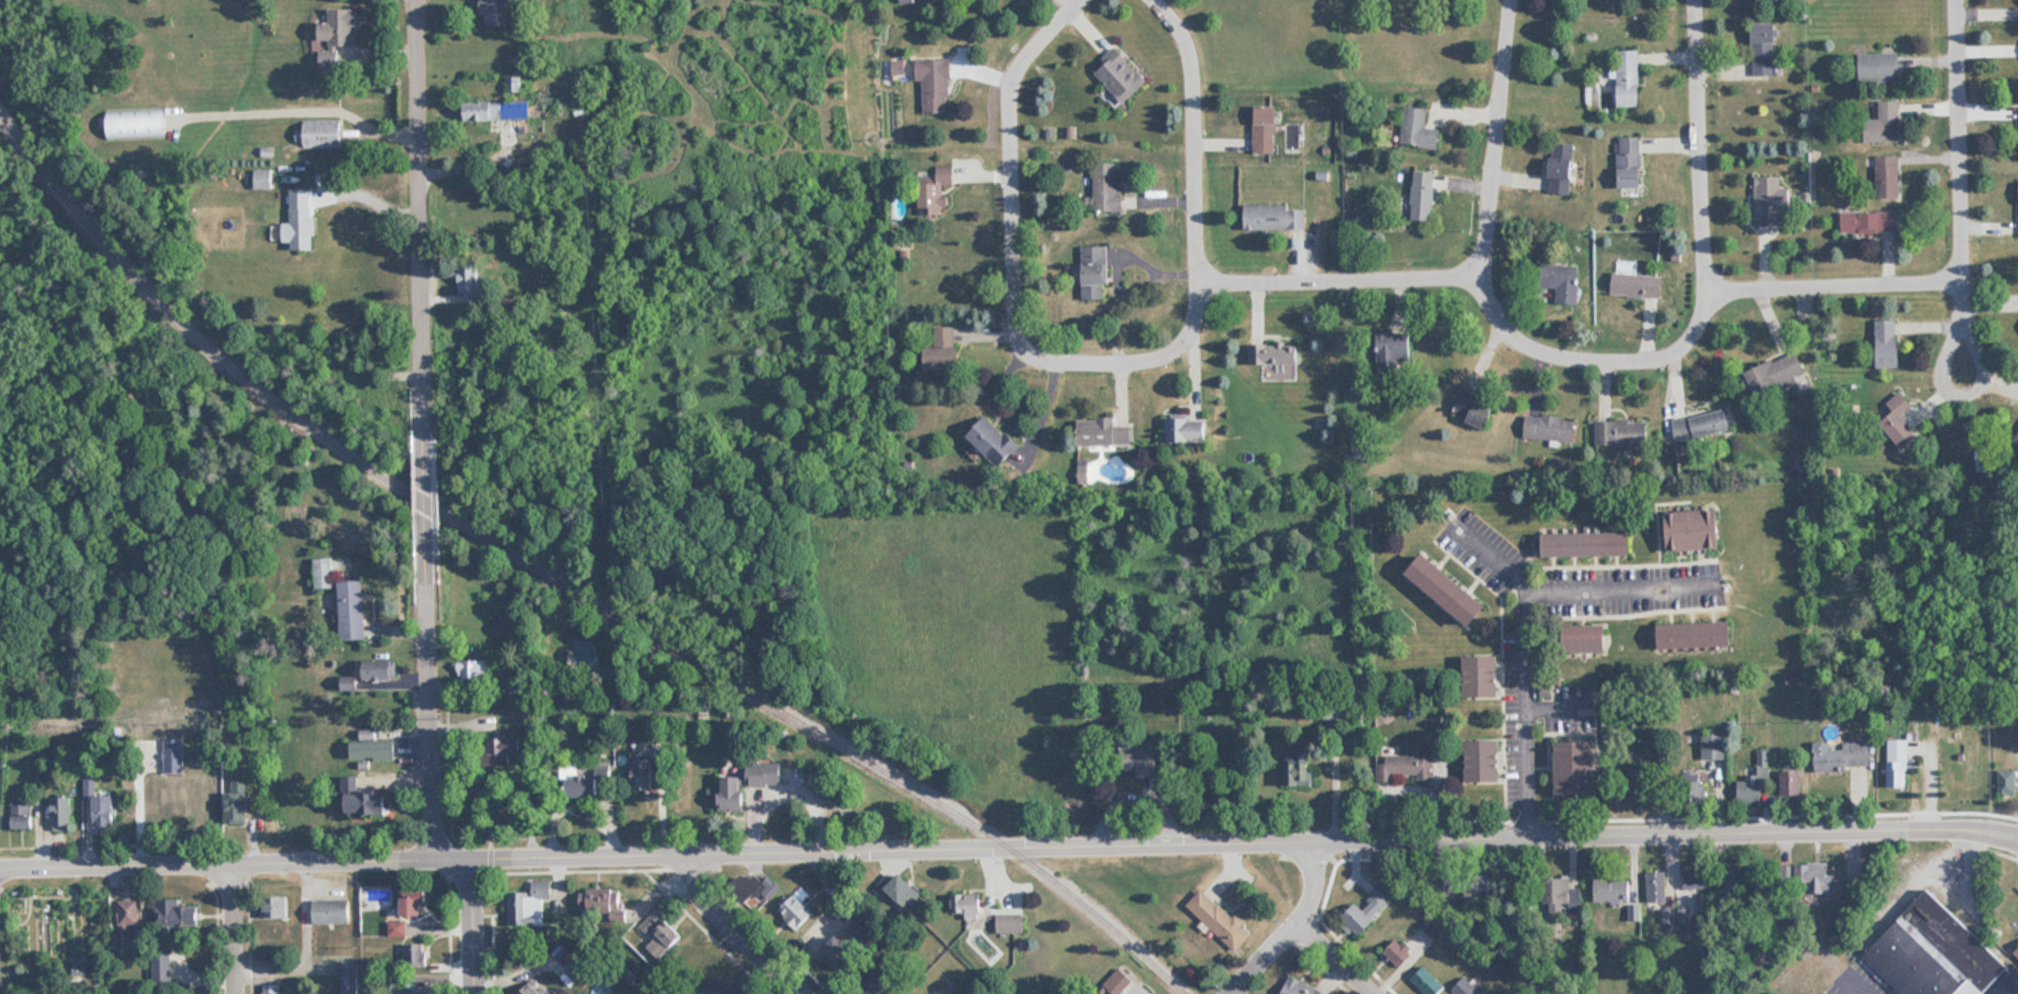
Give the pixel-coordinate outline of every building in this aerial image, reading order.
[(481,19),(488,19),(488,25),(508,25),(508,0),(481,0),(481,19)] [(356,8),(330,8),(330,22),(320,22),(320,41),(329,41),(329,49),(322,49),(322,66),(344,66),(344,58),(356,58),(356,8)] [(1777,74),(1777,22),(1753,22),(1753,74),(1777,74)] [(1108,62),(1095,73),(1122,103),(1148,80),(1116,44),(1103,56),(1108,62)] [(1639,49),(1617,49),(1618,106),(1641,105),(1639,49)] [(1899,52),(1860,52),(1860,82),(1899,82),(1899,52)] [(923,80),(923,112),(950,111),(950,58),(915,58),(916,80),(923,80)] [(522,76),(507,76),(506,94),(521,95),(522,76)] [(531,119),(530,99),(488,100),(488,104),(465,105),(466,121),(531,119)] [(1901,99),(1880,100),(1880,118),(1865,118),(1865,140),(1901,140),(1901,99)] [(1277,104),(1255,104),(1255,151),(1277,151),(1277,104)] [(1400,143),(1439,148),(1441,128),(1425,126),(1427,107),(1405,104),(1400,143)] [(110,137),(167,135),(166,108),(108,110),(110,137)] [(303,147),(341,147),(341,124),(303,124),(303,147)] [(1642,187),(1642,136),(1617,136),(1617,187),(1642,187)] [(1574,143),(1553,142),(1552,192),(1573,193),(1574,143)] [(1876,154),(1876,197),(1900,197),(1900,154),(1876,154)] [(1094,198),(1087,198),(1087,211),(1120,210),(1120,162),(1094,163),(1094,198)] [(936,166),(936,181),(920,181),(920,214),(950,214),(950,199),(945,199),(944,185),(955,185),(955,166),(936,166)] [(253,189),(272,189),(272,169),(253,169),(253,189)] [(1435,170),(1413,170),(1413,219),(1435,219),(1435,170)] [(1755,225),(1781,225),(1781,175),(1755,175),(1755,225)] [(284,242),(291,242),(292,249),(314,249),(313,188),(291,188),(292,222),(284,222),(284,242)] [(1290,208),(1290,203),(1245,203),(1245,228),(1307,228),(1307,208),(1290,208)] [(1901,230),(1901,210),(1840,211),(1841,231),(1901,230)] [(1107,246),(1082,246),(1081,299),(1106,299),(1107,246)] [(480,302),(480,263),(461,263),(461,302),(480,302)] [(1579,265),(1548,265),(1548,289),(1559,289),(1559,302),(1579,302),(1579,265)] [(1660,274),(1614,272),(1613,294),(1658,297),(1660,274)] [(1899,318),(1877,318),(1877,366),(1900,366),(1899,318)] [(925,347),(925,369),(960,369),(960,346),(953,346),(953,326),(934,326),(934,347),(925,347)] [(1261,380),(1297,380),(1296,363),(1300,363),(1300,341),(1249,342),(1250,363),(1261,363),(1261,380)] [(1745,371),(1755,399),(1797,383),(1794,375),(1805,372),(1798,351),(1745,371)] [(1490,429),(1500,404),(1463,389),(1453,413),(1490,429)] [(1886,402),(1893,410),(1879,420),(1901,450),(1919,437),(1901,414),(1913,405),(1902,390),(1886,402)] [(1727,408),(1668,421),(1672,442),(1732,430),(1727,408)] [(1210,441),(1210,421),(1191,421),(1190,412),(1167,413),(1168,441),(1210,441)] [(1000,467),(1020,447),(988,415),(968,435),(1000,467)] [(1576,418),(1526,415),(1524,438),(1575,442),(1576,418)] [(1134,444),(1134,424),(1117,425),(1117,418),(1078,418),(1079,445),(1134,444)] [(1649,420),(1594,420),(1595,447),(1649,447),(1649,420)] [(1725,548),(1723,509),(1668,511),(1670,551),(1725,548)] [(1545,556),(1633,556),(1633,532),(1545,532),(1545,556)] [(1475,626),(1491,605),(1425,553),(1409,574),(1475,626)] [(316,588),(333,587),(332,558),(315,559),(316,588)] [(364,580),(340,581),(341,640),(365,639),(364,580)] [(1660,624),(1660,648),(1736,646),(1735,621),(1660,624)] [(1611,625),(1569,625),(1569,652),(1611,652),(1611,625)] [(1500,656),(1466,656),(1466,697),(1500,697),(1500,656)] [(363,660),(363,679),(396,679),(396,660),(363,660)] [(1702,732),(1702,759),(1726,759),(1726,732),(1702,732)] [(511,755),(522,755),(522,738),(492,738),(492,765),(511,765),(511,755)] [(188,739),(165,739),(166,820),(189,819),(188,739)] [(1908,740),(1888,740),(1888,787),(1908,787),(1908,740)] [(395,759),(395,741),(351,741),(351,759),(395,759)] [(1501,741),(1466,741),(1466,781),(1501,781),(1501,741)] [(1598,792),(1598,741),(1556,741),(1557,792),(1598,792)] [(1816,771),(1872,770),(1871,741),(1843,741),(1843,748),(1832,749),(1832,742),(1815,742),(1816,771)] [(1308,747),(1293,747),(1293,757),(1285,757),(1285,786),(1308,786),(1308,747)] [(1158,748),(1120,748),(1120,770),(1139,770),(1139,777),(1158,777),(1158,748)] [(1768,750),(1756,750),(1756,775),(1746,775),(1746,780),(1737,780),(1737,801),(1768,801),(1768,750)] [(1377,755),(1377,785),(1433,785),(1433,755),(1377,755)] [(655,759),(635,759),(634,790),(654,790),(655,759)] [(784,763),(744,763),(744,772),(722,773),(723,814),(745,814),(744,786),(785,785),(784,763)] [(601,796),(601,782),(610,782),(609,765),(594,765),(594,776),(568,776),(569,796),(601,796)] [(1677,770),(1680,797),(1704,794),(1702,768),(1677,770)] [(1802,770),(1781,770),(1781,797),(1802,797),(1802,770)] [(1998,770),(1998,795),(2017,795),(2017,770),(1998,770)] [(94,829),(116,828),(116,795),(93,795),(93,776),(84,776),(85,800),(94,799),(94,829)] [(225,791),(225,825),(248,825),(248,781),(231,781),(231,791),(225,791)] [(389,817),(389,791),(349,791),(349,817),(389,817)] [(71,798),(51,798),(52,832),(72,832),(71,798)] [(11,805),(11,829),(34,829),(34,805),(11,805)] [(1796,863),(1796,892),(1837,892),(1837,874),(1831,874),(1831,863),(1796,863)] [(1681,871),(1684,890),(1706,886),(1703,867),(1681,871)] [(1453,868),(1434,877),(1442,893),(1461,884),(1453,868)] [(1716,906),(1744,906),(1744,870),(1724,870),(1724,891),(1716,891),(1716,906)] [(760,883),(755,872),(737,881),(751,908),(781,892),(772,876),(760,883)] [(886,889),(905,908),(921,891),(902,872),(886,889)] [(1647,904),(1666,904),(1666,872),(1647,872),(1647,904)] [(1594,877),(1594,900),(1630,900),(1630,877),(1594,877)] [(1560,911),(1582,911),(1582,888),(1570,889),(1570,878),(1544,878),(1544,905),(1560,905),(1560,911)] [(508,892),(508,925),(539,925),(539,899),(552,899),(552,881),(532,881),(532,892),(508,892)] [(1252,934),(1204,887),(1187,904),(1235,952),(1252,934)] [(1904,993),(1986,993),(2012,968),(1929,887),(1863,954),(1904,993)] [(1342,917),(1360,935),(1392,902),(1379,889),(1361,907),(1357,902),(1342,917)] [(596,890),(596,916),(624,916),(624,900),(615,900),(615,890),(596,890)] [(815,913),(796,893),(777,911),(797,931),(815,913)] [(983,915),(983,893),(951,893),(951,915),(983,915)] [(403,916),(432,916),(432,896),(403,896),(403,916)] [(119,932),(140,932),(140,899),(119,899),(119,932)] [(180,900),(157,900),(157,928),(198,927),(197,906),(180,906),(180,900)] [(997,932),(1025,932),(1025,912),(997,912),(997,932)] [(1447,928),(1436,913),(1422,923),(1433,938),(1447,928)] [(657,922),(655,917),(640,925),(645,935),(643,936),(654,957),(682,943),(668,916),(657,922)] [(824,950),(841,967),(873,936),(856,919),(824,950)] [(406,934),(406,922),(390,922),(390,934),(406,934)] [(1395,969),(1417,955),(1405,936),(1383,950),(1395,969)] [(404,943),(404,966),(431,966),(431,943),(404,943)] [(170,980),(170,955),(154,955),(154,980),(170,980)] [(585,986),(595,976),(578,958),(568,969),(585,986)] [(357,963),(338,963),(338,993),(357,993),(357,963)] [(1410,978),(1426,993),(1438,993),(1445,987),(1423,964),(1410,978)] [(1119,967),(1104,985),(1116,993),(1121,993),(1133,978),(1119,967)] [(721,973),(706,987),(713,993),(741,993),(721,973)] [(1331,992),(1287,975),(1280,993),(1330,993),(1331,992)] [(1464,976),(1451,990),(1456,993),(1484,993),(1464,976)] [(532,977),(519,993),(553,993),(532,977)] [(263,984),(263,993),(279,993),(279,984),(263,984)] [(440,985),(398,986),(399,993),(441,993),(440,985)]
